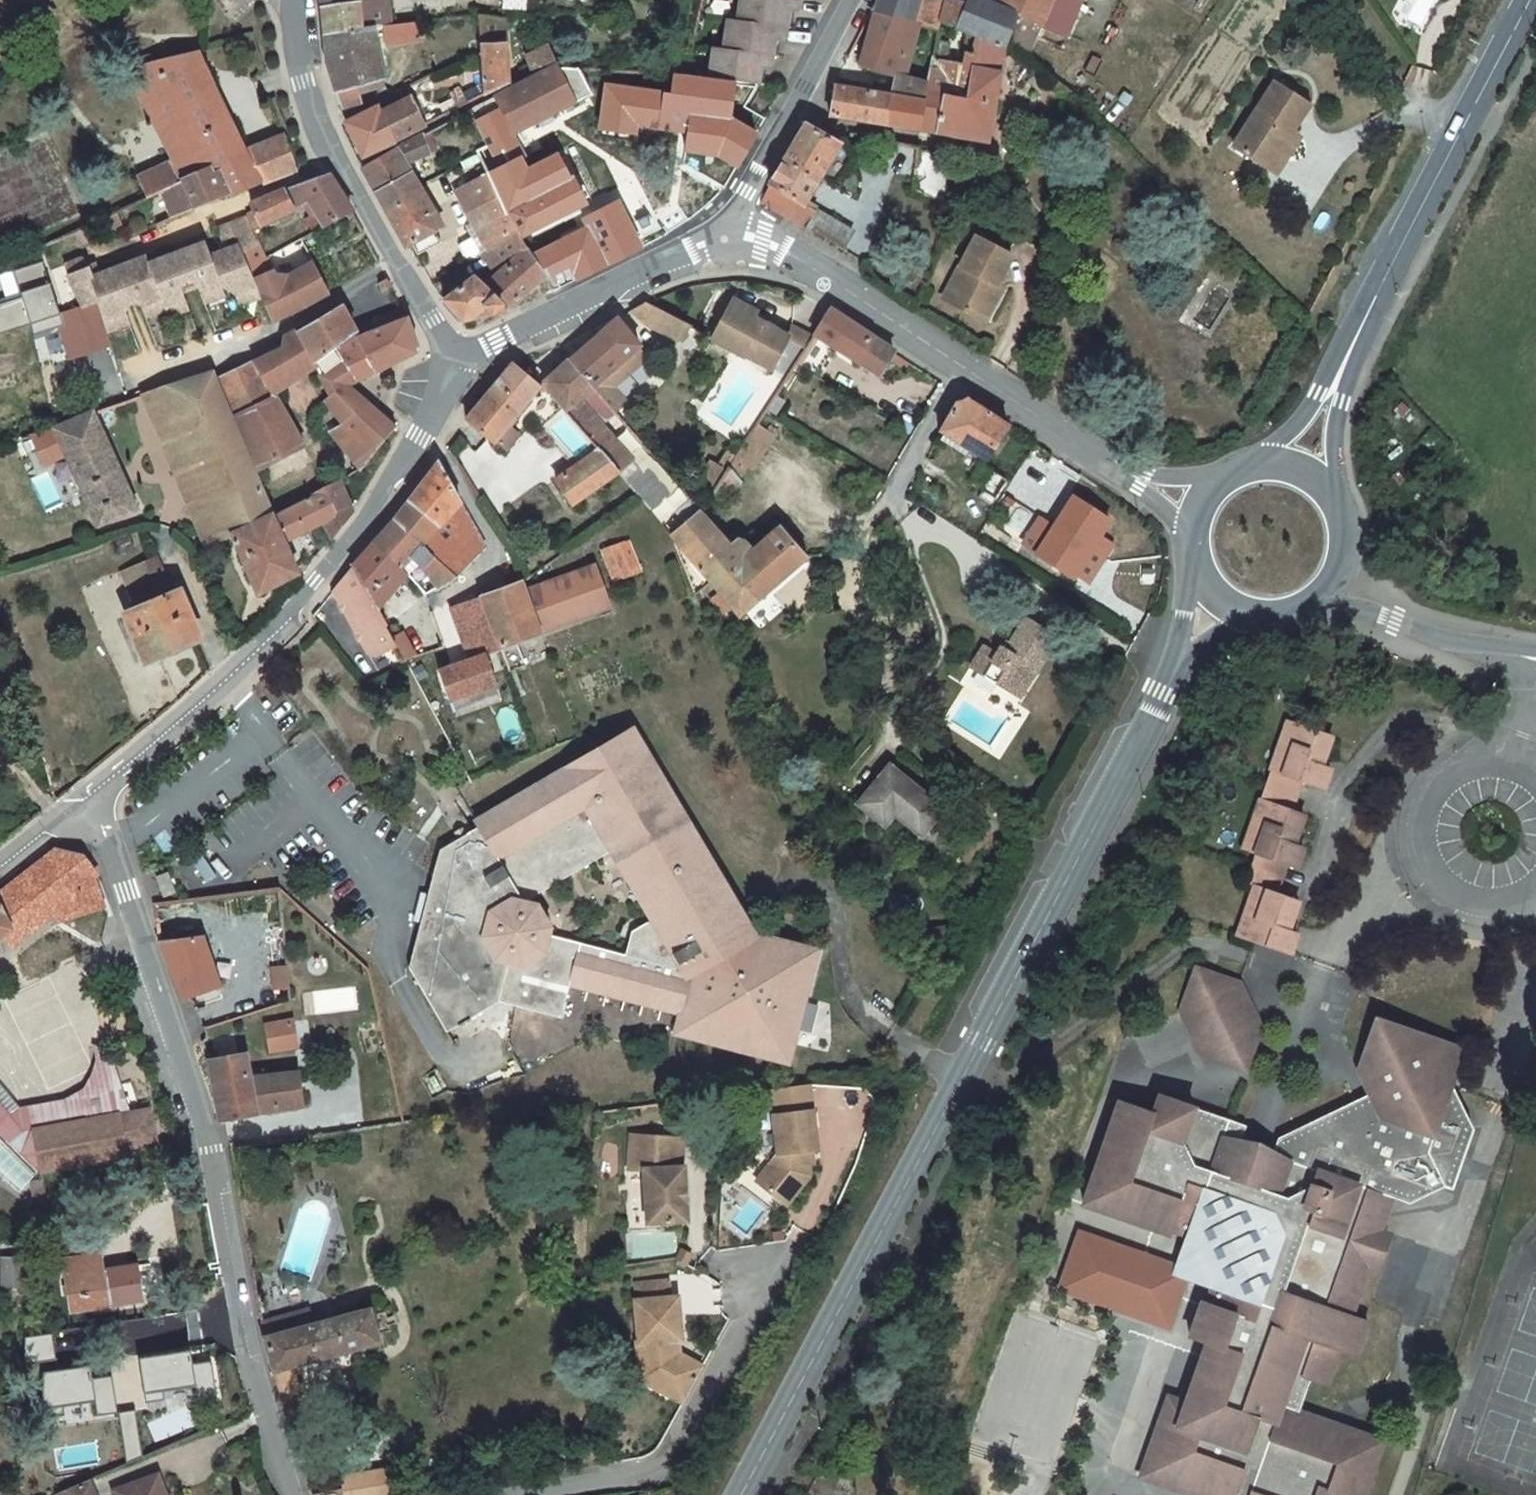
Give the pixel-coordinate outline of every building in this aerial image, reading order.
[(327,7),(358,3),(361,29),(373,27),(384,26),(391,24),(388,0),(326,0),(327,7)] [(709,76),(736,80),(757,83),(761,54),(771,56),(771,55),(775,26),(786,28),(786,27),(790,0),(740,0),(737,20),(728,18),(723,48),(713,46),(709,76)] [(786,27),(791,28),(794,11),(799,7),(800,0),(790,0),(786,27)] [(874,12),(919,24),(918,25),(932,28),(937,30),(941,21),(977,35),(977,34),(1005,45),(1017,15),(1018,14),(996,5),(984,0),(967,0),(966,3),(958,0),(878,0),(874,12)] [(996,5),(1018,14),(1017,15),(1042,25),(1043,22),(1053,0),(998,0),(996,5)] [(1043,22),(1061,30),(1075,0),(1053,0),(1043,22)] [(322,7),(324,34),(361,29),(358,3),(327,7),(322,7)] [(919,24),(874,12),(859,66),(895,77),(891,96),(891,97),(923,103),(925,91),(923,91),(925,82),(905,77),(918,25),(919,24)] [(505,18),(479,15),(479,16),(481,52),(484,95),(508,83),(505,18)] [(1042,25),(1017,15),(1005,45),(1006,45),(1011,48),(1027,59),(1042,25)] [(391,24),(384,26),(386,43),(387,43),(388,44),(421,40),(419,23),(419,21),(391,24)] [(775,26),(771,55),(777,56),(780,39),(784,36),(786,28),(775,26)] [(361,29),(324,34),(327,60),(378,49),(377,45),(373,27),(361,29)] [(945,63),(932,61),(927,83),(925,91),(923,103),(921,130),(988,142),(1006,45),(1005,45),(977,34),(977,35),(973,54),(967,53),(965,67),(945,63)] [(933,55),(932,61),(945,63),(948,45),(935,42),(933,55)] [(386,43),(377,45),(378,49),(382,73),(393,71),(388,44),(387,43),(386,43)] [(502,108),(514,133),(590,93),(576,68),(557,66),(547,43),(526,54),(532,68),(536,76),(495,96),(502,108)] [(378,49),(327,60),(336,90),(357,84),(357,86),(360,93),(382,86),(380,79),(383,78),(382,73),(378,49)] [(209,166),(212,172),(219,168),(231,191),(232,194),(261,181),(245,150),(241,142),(234,146),(230,139),(238,135),(229,118),(221,122),(211,98),(218,94),(209,75),(201,78),(198,71),(205,68),(199,53),(191,56),(177,62),(168,66),(165,60),(127,69),(155,124),(182,114),(201,150),(189,156),(197,172),(209,166)] [(761,54),(757,83),(758,83),(763,84),(765,68),(770,64),(771,56),(761,54)] [(209,75),(205,68),(198,71),(201,78),(209,75)] [(606,84),(599,129),(636,134),(638,126),(689,132),(687,150),(717,154),(737,167),(757,132),(731,118),(736,80),(709,76),(676,74),(673,94),(606,84)] [(1052,79),(1049,83),(1063,94),(1067,88),(1053,78),(1052,79)] [(835,86),(830,115),(889,125),(921,130),(923,103),(891,97),(891,96),(868,92),(859,91),(860,86),(836,81),(835,86)] [(1274,83),(1234,146),(1268,169),(1281,148),(1309,105),(1274,83)] [(357,84),(336,90),(342,106),(362,100),(360,93),(357,86),(357,84)] [(761,88),(751,106),(762,112),(772,95),(761,88)] [(1067,88),(1063,94),(1069,99),(1074,94),(1067,88)] [(458,91),(450,95),(458,108),(467,103),(460,89),(458,91)] [(229,118),(218,94),(211,98),(221,122),(229,118)] [(380,113),(378,113),(392,141),(425,125),(433,121),(429,112),(425,115),(422,117),(412,96),(380,113)] [(342,125),(358,159),(363,157),(392,141),(378,113),(380,113),(377,108),(346,123),(342,125)] [(514,133),(502,108),(476,121),(500,168),(522,157),(525,156),(514,133)] [(201,150),(182,114),(155,124),(174,160),(183,178),(193,173),(197,172),(189,156),(201,150)] [(770,184),(761,203),(813,233),(815,231),(843,249),(852,231),(803,204),(821,175),(834,182),(848,157),(839,144),(838,143),(806,124),(770,184)] [(428,131),(421,135),(429,154),(436,151),(428,131)] [(284,134),(245,150),(261,181),(296,169),(284,134)] [(241,142),(238,135),(230,139),(234,146),(241,142)] [(396,147),(363,167),(377,193),(412,173),(406,162),(429,154),(421,135),(396,147)] [(919,147),(902,143),(899,161),(917,164),(919,150),(919,147)] [(1281,148),(1268,169),(1276,174),(1290,153),(1281,148)] [(948,153),(919,150),(917,164),(915,188),(943,201),(948,153)] [(522,157),(500,168),(488,173),(506,215),(508,214),(515,229),(522,239),(588,205),(574,177),(571,178),(557,154),(528,169),(522,157)] [(147,196),(183,179),(183,178),(174,160),(138,177),(147,196)] [(212,172),(209,166),(197,172),(183,179),(184,181),(163,191),(172,215),(231,191),(219,168),(212,172)] [(480,177),(455,190),(479,234),(487,249),(515,229),(508,214),(506,215),(488,173),(487,174),(483,166),(477,169),(480,177)] [(247,217),(253,229),(310,201),(324,225),(353,210),(328,173),(285,188),(253,203),(252,206),(255,211),(252,212),(251,213),(249,214),(247,217)] [(412,173),(377,193),(406,246),(409,244),(412,242),(435,230),(434,228),(411,189),(419,185),(412,173)] [(419,185),(411,189),(434,228),(442,224),(419,185)] [(532,254),(545,274),(549,279),(571,268),(577,280),(642,249),(619,201),(584,219),(587,227),(532,254)] [(253,229),(247,217),(218,228),(223,240),(236,235),(240,244),(212,255),(207,242),(151,263),(148,255),(95,275),(89,262),(82,259),(66,264),(73,283),(84,306),(97,302),(105,324),(128,315),(121,297),(137,291),(143,309),(163,302),(166,309),(187,301),(180,283),(196,277),(203,295),(223,287),(222,283),(232,280),(238,297),(259,290),(243,252),(260,244),(253,229)] [(472,277),(444,299),(462,319),(505,311),(545,274),(532,254),(527,248),(522,239),(515,229),(487,249),(481,253),(498,275),(483,286),(474,277),(472,277)] [(435,230),(412,242),(418,253),(441,241),(435,230)] [(479,234),(473,237),(481,253),(487,249),(479,234)] [(976,236),(943,299),(979,317),(997,284),(1012,256),(976,236)] [(330,290),(314,261),(289,275),(275,274),(267,256),(266,257),(260,244),(243,252),(259,290),(262,296),(272,321),(306,304),(309,302),(326,293),(330,290)] [(392,287),(387,278),(379,282),(384,291),(392,287)] [(1003,287),(997,284),(979,317),(986,321),(1003,287)] [(223,287),(203,295),(205,301),(226,294),(223,287)] [(259,290),(238,297),(241,304),(262,296),(259,290)] [(733,300),(712,339),(744,356),(745,355),(771,369),(787,377),(806,349),(813,338),(792,327),(787,336),(762,322),(753,318),(756,312),(733,300)] [(187,301),(166,309),(168,316),(190,307),(187,301)] [(166,309),(163,302),(143,309),(146,315),(166,309)] [(644,302),(630,310),(648,326),(660,311),(644,302)] [(337,346),(356,332),(341,304),(296,331),(317,366),(323,376),(344,360),(339,349),(337,346)] [(368,332),(406,316),(402,308),(364,324),(368,332)] [(830,308),(813,333),(815,334),(879,375),(894,351),(830,308)] [(689,326),(660,311),(648,326),(677,340),(689,326)] [(765,317),(756,312),(753,318),(762,322),(765,317)] [(130,321),(128,315),(105,324),(107,330),(130,321)] [(368,332),(357,336),(339,349),(344,360),(355,380),(415,351),(418,346),(406,316),(368,332)] [(617,318),(570,359),(593,387),(638,348),(640,346),(617,318)] [(256,361),(274,393),(317,366),(315,364),(296,331),(285,336),(285,343),(286,345),(285,345),(284,346),(277,350),(256,361)] [(638,348),(593,387),(615,412),(626,402),(613,387),(647,358),(638,348)] [(570,359),(544,383),(566,409),(568,412),(600,448),(599,449),(619,472),(633,462),(601,426),(616,413),(615,412),(593,387),(570,359)] [(355,380),(344,360),(323,376),(331,394),(325,400),(343,424),(368,402),(347,383),(355,380)] [(220,378),(235,413),(274,393),(256,361),(220,378)] [(540,386),(513,364),(499,381),(526,404),(540,386)] [(273,515),(213,371),(164,388),(197,467),(199,466),(233,534),(273,515)] [(466,420),(472,425),(493,443),(496,440),(508,425),(526,404),(499,381),(466,420)] [(197,467),(164,388),(144,394),(208,547),(233,534),(199,466),(197,467)] [(294,452),(304,445),(274,393),(235,413),(260,470),(294,452)] [(957,402),(940,431),(944,434),(969,448),(987,459),(1009,426),(967,399),(957,402)] [(368,402),(343,424),(329,430),(360,469),(394,425),(368,402)] [(103,452),(92,429),(100,426),(94,411),(55,428),(99,523),(136,505),(125,482),(118,485),(112,472),(120,469),(111,449),(103,452)] [(757,424),(737,455),(749,465),(753,469),(774,436),(757,424)] [(508,425),(496,440),(508,450),(519,435),(508,425)] [(111,449),(100,426),(92,429),(103,452),(111,449)] [(969,448),(944,434),(941,439),(966,454),(969,448)] [(599,449),(556,480),(573,505),(619,472),(599,449)] [(737,455),(736,457),(727,452),(719,464),(728,470),(721,482),(732,490),(739,477),(749,465),(737,455)] [(408,502),(393,521),(421,544),(456,576),(487,547),(439,461),(408,502)] [(654,461),(631,483),(656,509),(679,487),(654,461)] [(125,482),(120,469),(112,472),(118,485),(125,482)] [(1007,481),(993,473),(980,496),(993,504),(1007,481)] [(353,512),(339,482),(276,515),(287,540),(325,521),(333,538),(353,512)] [(1100,536),(1110,520),(1074,497),(1055,525),(1091,548),(1100,536)] [(697,513),(671,534),(691,558),(712,582),(740,615),(806,556),(780,527),(777,524),(769,531),(772,534),(752,552),(744,542),(737,537),(727,545),(717,554),(703,538),(713,530),(697,513)] [(292,576),(298,573),(297,569),(273,515),(233,534),(255,586),(288,569),(292,576)] [(1041,517),(1029,535),(1043,544),(1037,552),(1037,554),(1073,578),(1075,574),(1091,548),(1055,525),(1041,517)] [(393,521),(372,544),(408,574),(426,594),(456,576),(421,544),(393,521)] [(713,530),(703,538),(717,554),(727,545),(713,530)] [(691,558),(671,534),(683,565),(695,597),(712,582),(691,558)] [(124,553),(134,548),(128,535),(119,539),(124,553)] [(1043,544),(1029,535),(1024,544),(1037,552),(1043,544)] [(1112,544),(1100,536),(1091,548),(1104,556),(1112,544)] [(372,544),(353,567),(377,609),(384,606),(383,603),(381,600),(376,603),(374,598),(392,579),(398,585),(408,574),(372,544)] [(618,545),(604,551),(616,580),(630,575),(618,545)] [(1088,582),(1104,556),(1091,548),(1075,574),(1088,582)] [(148,659),(197,639),(178,593),(173,595),(158,557),(121,571),(138,609),(129,614),(148,659)] [(301,578),(308,568),(303,563),(297,569),(298,573),(301,578)] [(595,565),(581,570),(597,612),(611,608),(595,565)] [(333,591),(369,653),(377,656),(397,645),(393,638),(377,609),(353,567),(333,591)] [(259,594),(292,576),(288,569),(255,586),(259,594)] [(525,590),(541,634),(597,612),(581,570),(525,590)] [(392,579),(374,598),(376,603),(381,600),(383,603),(398,585),(392,579)] [(522,582),(481,597),(500,648),(509,671),(525,665),(516,643),(541,634),(525,590),(522,582)] [(481,597),(451,607),(470,660),(500,648),(481,597)] [(971,668),(1014,695),(1031,667),(1038,671),(1058,638),(1026,618),(1006,650),(1001,647),(997,654),(984,646),(971,668)] [(403,633),(393,638),(397,645),(406,661),(415,656),(403,633)] [(16,673),(13,660),(3,663),(6,676),(16,673)] [(1031,667),(1014,695),(1020,699),(1038,671),(1031,667)] [(1332,736),(1288,721),(1278,751),(1290,756),(1284,775),(1271,770),(1261,800),(1250,830),(1262,835),(1256,854),(1246,883),(1255,886),(1245,917),(1257,921),(1250,940),(1254,941),(1291,954),(1298,934),(1289,931),(1298,902),(1275,894),(1286,864),(1296,868),(1303,848),(1294,844),(1304,815),(1291,811),(1301,781),(1324,789),(1331,769),(1322,766),(1332,736)] [(499,1002),(561,1018),(570,984),(680,1012),(677,1026),(750,1045),(748,1052),(788,1062),(817,950),(777,940),(775,946),(749,939),(705,866),(711,862),(672,795),(666,799),(626,732),(476,821),(479,826),(439,850),(428,894),(420,923),(409,968),(448,1032),(459,1025),(460,1028),(471,1021),(470,1019),(499,1002)] [(1290,756),(1278,751),(1271,770),(1284,775),(1290,756)] [(943,809),(890,766),(859,804),(885,826),(895,814),(921,836),(943,809)] [(1250,830),(1244,849),(1256,854),(1262,835),(1250,830)] [(6,933),(12,940),(56,908),(60,922),(103,909),(96,886),(92,880),(97,876),(84,858),(57,851),(0,893),(0,938),(6,933)] [(428,894),(421,892),(413,921),(420,923),(428,894)] [(1257,921),(1245,917),(1238,936),(1250,940),(1257,921)] [(160,942),(161,944),(184,998),(219,986),(202,936),(160,942)] [(288,966),(272,968),(274,989),(291,988),(288,966)] [(1240,983),(1196,968),(1181,1012),(1203,1055),(1246,1070),(1261,1027),(1240,983)] [(1147,1066),(1194,1046),(1181,1016),(1134,1035),(1147,1066)] [(1084,1204),(1169,1234),(1171,1230),(1189,1235),(1187,1240),(1208,1285),(1213,1287),(1207,1304),(1202,1302),(1190,1337),(1207,1343),(1186,1403),(1169,1397),(1141,1477),(1191,1494),(1364,1494),(1384,1441),(1298,1412),(1310,1378),(1326,1385),(1339,1349),(1356,1356),(1368,1322),(1351,1316),(1368,1266),(1381,1231),(1392,1197),(1410,1202),(1427,1152),(1444,1186),(1452,1189),(1472,1129),(1451,1084),(1429,1038),(1377,1020),(1358,1071),(1370,1094),(1278,1138),(1272,1155),(1269,1166),(1235,1154),(1239,1143),(1245,1126),(1159,1097),(1153,1113),(1119,1102),(1084,1204)] [(293,1022),(267,1025),(272,1050),(296,1047),(293,1022)] [(750,1045),(677,1026),(675,1032),(748,1052),(750,1045)] [(1463,1050),(1429,1038),(1451,1084),(1463,1050)] [(23,1132),(119,1113),(120,1116),(131,1114),(130,1113),(109,1049),(94,1045),(96,1072),(83,1090),(65,1104),(20,1111),(0,1086),(0,1105),(23,1132)] [(246,1053),(210,1061),(221,1119),(302,1106),(299,1071),(250,1079),(246,1053)] [(39,1172),(41,1171),(92,1162),(92,1164),(106,1161),(105,1159),(127,1155),(125,1147),(120,1116),(119,1113),(23,1132),(0,1105),(0,1135),(39,1172)] [(120,1116),(125,1147),(156,1141),(150,1110),(130,1113),(131,1114),(120,1116)] [(775,1183),(769,1191),(787,1205),(810,1176),(807,1151),(818,1149),(813,1110),(774,1115),(779,1154),(764,1173),(775,1183)] [(640,1136),(632,1136),(630,1169),(638,1170),(640,1136)] [(645,1170),(648,1223),(688,1221),(685,1167),(681,1167),(683,1139),(640,1136),(638,1170),(645,1170)] [(1272,1155),(1239,1143),(1235,1154),(1269,1166),(1272,1155)] [(764,1173),(757,1182),(769,1191),(775,1183),(764,1173)] [(43,1180),(32,1183),(33,1196),(46,1194),(43,1180)] [(1208,1285),(1187,1240),(1175,1273),(1208,1285)] [(100,1254),(63,1260),(71,1310),(108,1304),(100,1254)] [(29,1256),(5,1255),(4,1285),(28,1286),(29,1256)] [(637,1341),(640,1371),(660,1382),(661,1379),(688,1394),(704,1366),(680,1353),(679,1339),(682,1339),(679,1296),(670,1297),(669,1281),(637,1284),(638,1300),(635,1300),(639,1341),(637,1341)] [(314,1324),(264,1337),(274,1371),(293,1366),(380,1342),(379,1335),(391,1331),(385,1312),(373,1315),(371,1308),(314,1324)] [(310,1309),(261,1323),(264,1337),(314,1324),(310,1309)] [(293,1366),(274,1371),(277,1381),(296,1375),(293,1366)] [(640,1371),(641,1380),(683,1403),(688,1394),(661,1379),(660,1382),(640,1371)] [(343,1478),(346,1494),(394,1494),(406,1493),(405,1485),(402,1469),(343,1478)] [(158,1475),(114,1491),(115,1494),(166,1494),(158,1475)] [(58,1494),(95,1494),(90,1480),(58,1494)] [(419,1483),(405,1485),(406,1493),(406,1494),(420,1494),(419,1483)]
